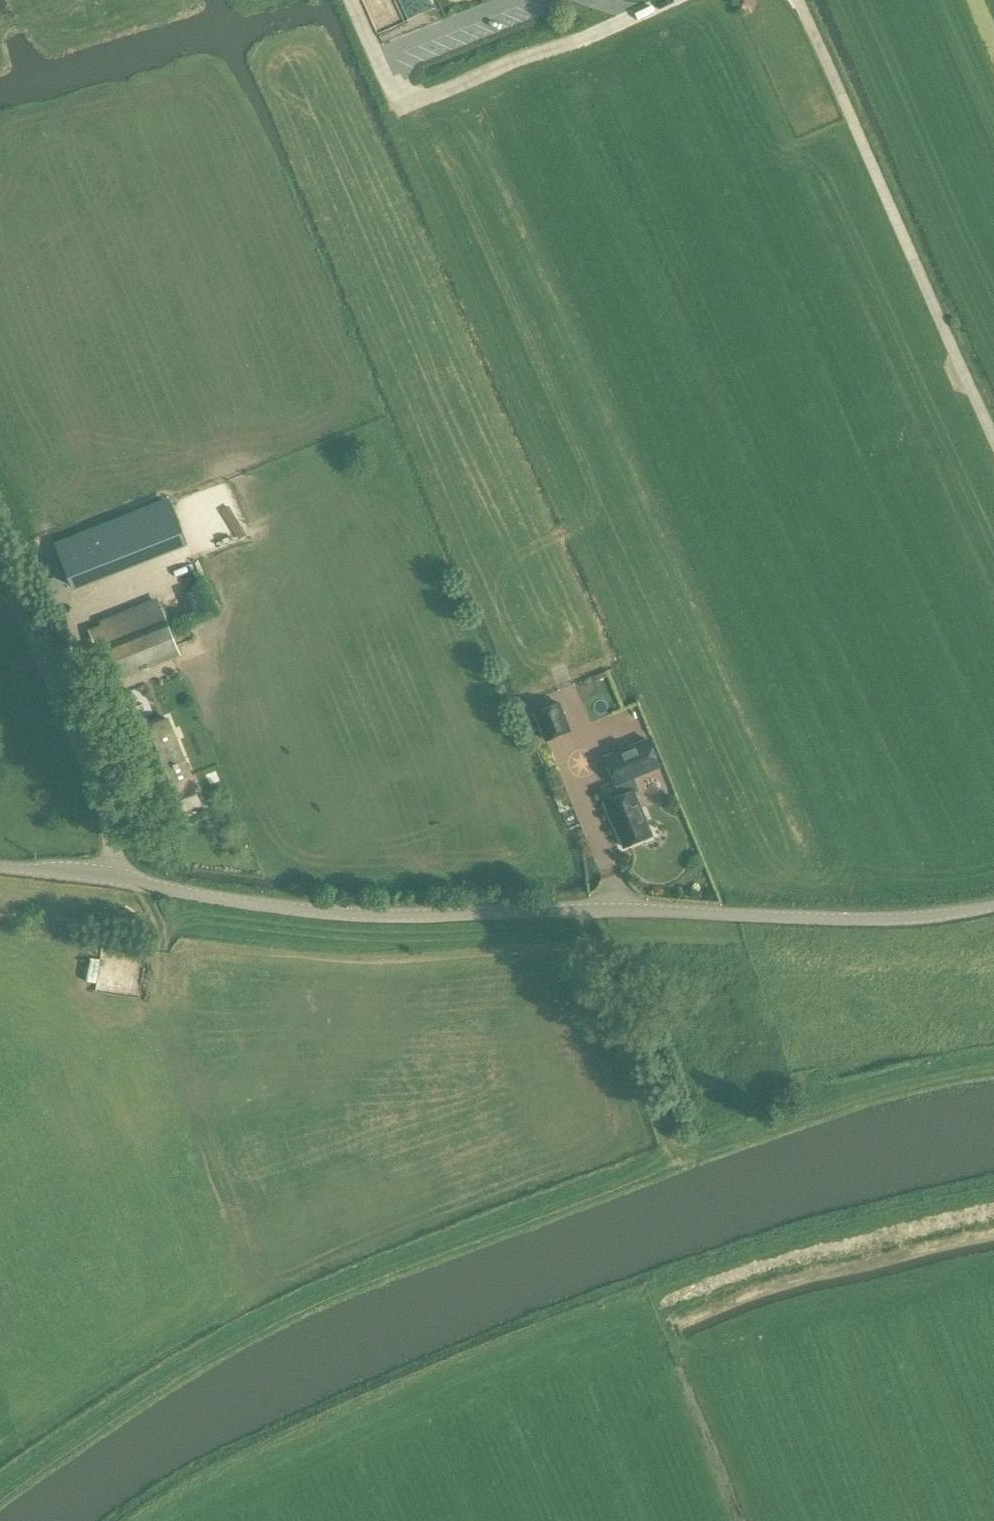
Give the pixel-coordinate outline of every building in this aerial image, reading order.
[(68,542),(56,547),(63,563),(72,586),(111,570),(96,531),(68,542)] [(109,684),(174,658),(180,655),(160,604),(90,631),(109,684)] [(546,740),(571,730),(560,703),(535,713),(546,740)] [(170,716),(130,731),(165,819),(202,805),(170,716)] [(618,785),(623,796),(635,791),(638,790),(633,778),(660,768),(648,740),(605,757),(617,785),(618,785)] [(606,803),(624,848),(653,836),(635,791),(623,796),(606,803)] [(119,941),(93,938),(89,980),(115,982),(119,941)]
